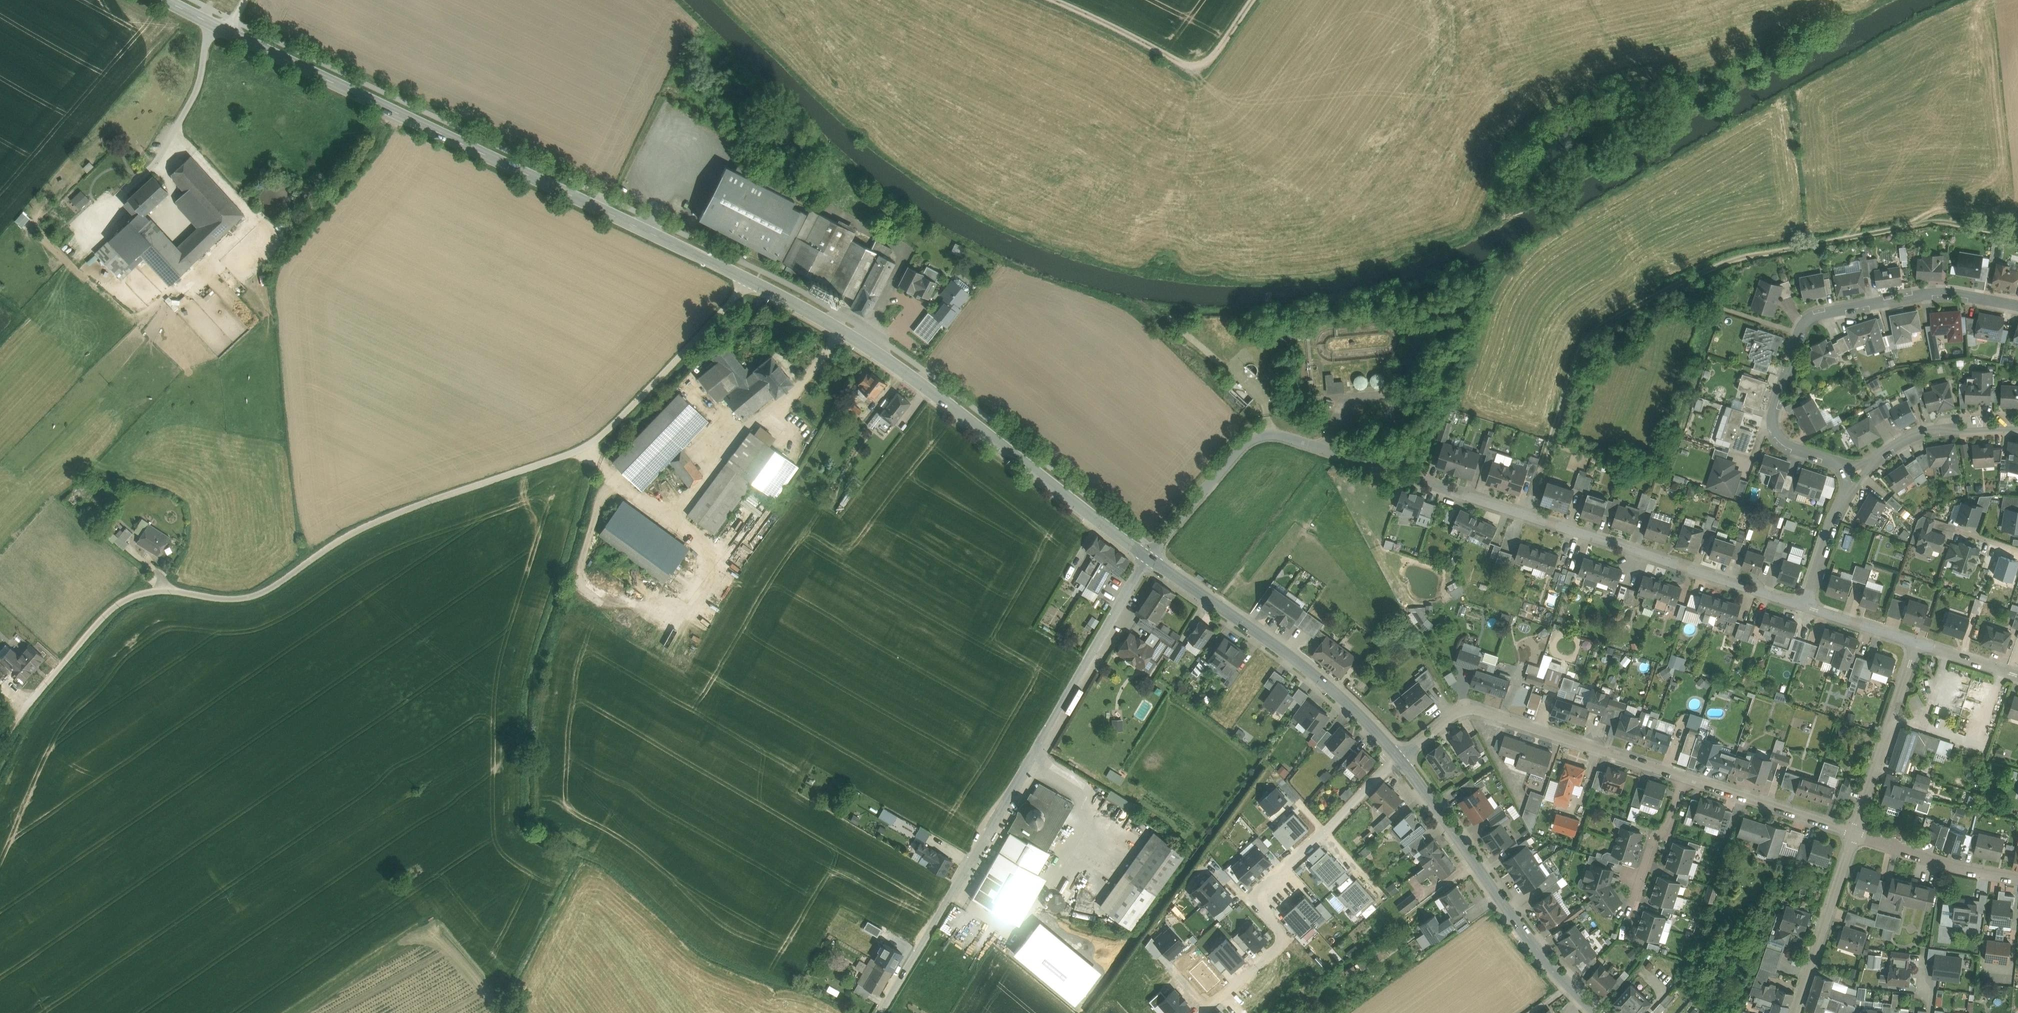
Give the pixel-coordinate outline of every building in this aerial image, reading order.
[(175,252),(139,218),(112,244),(122,252),(130,244),(144,258),(174,287),(245,213),(188,159),(171,177),(174,182),(184,193),(209,217),(198,229),(179,248),(175,252)] [(794,201),(726,166),(699,219),(783,262),(807,215),(791,207),(794,201)] [(153,179),(131,201),(143,214),(144,215),(167,193),(153,179)] [(294,208),(295,201),(294,194),(290,188),(284,184),(277,183),(270,184),(264,188),(260,194),(259,201),(260,208),(264,214),(270,218),(277,219),(284,218),(290,214),(294,208)] [(70,199),(79,208),(89,199),(80,189),(70,199)] [(209,217),(184,193),(176,200),(176,207),(198,229),(209,217)] [(842,260),(805,241),(819,214),(810,209),(807,215),(783,262),(812,276),(828,285),(842,260)] [(144,215),(143,214),(139,218),(175,252),(179,248),(144,215)] [(855,232),(819,214),(805,241),(842,260),(856,232),(855,232)] [(892,249),(856,231),(855,232),(856,232),(842,260),(828,285),(845,294),(855,299),(850,307),(866,316),(878,295),(895,262),(887,258),(892,249)] [(130,244),(122,252),(112,244),(83,272),(133,313),(135,310),(144,302),(148,306),(162,292),(136,265),(144,258),(130,244)] [(1898,251),(1898,259),(1907,259),(1907,251),(1898,251)] [(1990,258),(1980,257),(1962,254),(1959,272),(1977,274),(1978,265),(1988,267),(1990,258)] [(1941,257),(1925,256),(1924,260),(1920,260),(1919,277),(1940,278),(1941,269),(1942,257),(1941,257)] [(1876,258),(1867,259),(1869,275),(1875,274),(1875,270),(1877,269),(1876,258)] [(1869,275),(1867,259),(1858,260),(1860,271),(1861,271),(1862,276),(1869,275)] [(1860,271),(1858,260),(1851,261),(1852,264),(1844,266),(1846,273),(1860,271)] [(1998,264),(1993,285),(2014,290),(2015,283),(2017,272),(2017,271),(2009,269),(2009,267),(1998,264)] [(1978,265),(1977,274),(1976,279),(1986,280),(1988,267),(1978,265)] [(922,274),(908,267),(899,285),(908,289),(906,292),(913,296),(914,293),(920,296),(921,294),(928,298),(935,283),(940,273),(926,266),(922,274)] [(1834,268),(1835,275),(1846,273),(1844,266),(1834,268)] [(1877,269),(1875,270),(1875,274),(1877,286),(1901,283),(1899,266),(1877,269)] [(1846,273),(1835,275),(1839,294),(1864,290),(1862,276),(1861,271),(1860,271),(1846,273)] [(1821,275),(1802,279),(1805,298),(1826,294),(1823,279),(1822,279),(1821,275)] [(828,285),(812,276),(807,286),(810,288),(810,289),(823,295),(828,285)] [(1829,278),(1823,279),(1826,294),(1832,293),(1829,278)] [(959,279),(955,280),(953,281),(941,295),(945,298),(932,315),(942,324),(946,327),(960,309),(958,306),(968,293),(969,291),(968,286),(959,279)] [(1789,280),(1780,284),(1779,287),(1777,296),(1783,298),(1794,294),(1789,280)] [(1779,287),(1765,283),(1763,291),(1760,290),(1754,307),(1771,312),(1777,296),(1779,287)] [(845,294),(828,285),(823,295),(823,296),(839,304),(845,294)] [(144,302),(135,310),(139,314),(148,306),(144,302)] [(1917,311),(1891,316),(1895,333),(1896,342),(1897,342),(1911,339),(1910,331),(1920,329),(1917,311)] [(1960,312),(1932,314),(1933,326),(1934,333),(1935,333),(1949,332),(1949,340),(1962,339),(1960,312)] [(929,313),(921,323),(920,322),(914,330),(922,337),(925,333),(931,338),(942,324),(932,315),(929,313)] [(2003,319),(1980,314),(1979,319),(1976,335),(2000,340),(2003,319)] [(1881,317),(1876,319),(1880,332),(1885,330),(1881,317)] [(1976,335),(1979,319),(1966,317),(1967,333),(1976,335)] [(1876,319),(1848,328),(1850,333),(1855,343),(1865,340),(1868,351),(1884,346),(1880,332),(1876,319)] [(1933,326),(1925,326),(1928,339),(1935,339),(1935,333),(1934,333),(1933,326)] [(1759,332),(1747,328),(1744,339),(1754,343),(1750,355),(1756,357),(1755,361),(1756,361),(1767,364),(1767,362),(1771,351),(1769,350),(1774,335),(1759,330),(1759,332)] [(1946,332),(1936,335),(1938,343),(1948,341),(1946,332)] [(1855,343),(1850,333),(1843,336),(1850,349),(1856,346),(1855,343)] [(1895,333),(1887,335),(1891,348),(1898,347),(1897,342),(1896,342),(1895,333)] [(1976,335),(1967,333),(1968,346),(1973,346),(1972,339),(1975,339),(1976,335)] [(1843,336),(1837,339),(1840,344),(1844,352),(1850,349),(1843,336)] [(1826,338),(1811,346),(1813,349),(1810,351),(1817,365),(1821,363),(1823,367),(1837,360),(1835,357),(1839,355),(1844,352),(1840,344),(1834,347),(1831,340),(1828,342),(1826,338)] [(750,375),(726,346),(713,357),(717,362),(736,386),(750,375)] [(793,383),(771,355),(753,370),(754,371),(773,395),(775,397),(793,383)] [(1767,364),(1756,361),(1753,368),(1767,372),(1770,363),(1767,362),(1767,364)] [(717,362),(697,378),(717,402),(724,397),(723,396),(736,386),(717,362)] [(736,386),(723,396),(724,397),(743,420),(773,395),(754,371),(750,375),(736,386)] [(1990,372),(1974,371),(1974,377),(1967,377),(1966,383),(1965,383),(1965,391),(1966,391),(1966,397),(1966,402),(1978,402),(1978,403),(1988,404),(1988,402),(1989,402),(1989,401),(1990,388),(1990,372)] [(1768,382),(1743,374),(1739,389),(1748,392),(1744,404),(1755,408),(1760,409),(1768,382)] [(884,385),(870,375),(868,378),(865,376),(857,387),(860,389),(859,391),(867,397),(873,401),(884,385)] [(1333,383),(1333,375),(1326,376),(1328,393),(1344,391),(1343,382),(1333,383)] [(1878,377),(1868,380),(1871,389),(1881,386),(1878,377)] [(1947,381),(1937,384),(1939,389),(1925,392),(1924,392),(1927,404),(1928,410),(1943,407),(1943,409),(1954,406),(1947,381)] [(1925,392),(1922,383),(1916,384),(1916,385),(1920,400),(1921,405),(1927,404),(1924,392),(1925,392)] [(1916,385),(1905,391),(1912,405),(1920,400),(1916,385)] [(2002,385),(2001,405),(2017,405),(2017,386),(2002,385)] [(867,397),(859,391),(857,389),(854,394),(864,401),(867,397)] [(677,391),(613,462),(643,490),(662,470),(680,495),(702,477),(681,450),(709,421),(677,391)] [(897,393),(880,415),(893,425),(910,403),(897,393)] [(1698,397),(1694,408),(1700,410),(1703,398),(1698,397)] [(1799,406),(1795,408),(1796,411),(1808,433),(1819,426),(1825,423),(1812,399),(1799,406)] [(1891,408),(1890,408),(1893,414),(1899,427),(1916,419),(1906,400),(1891,408)] [(1796,401),(1785,407),(1789,414),(1796,411),(1795,408),(1799,406),(1796,401)] [(1887,402),(1878,406),(1884,418),(1893,414),(1890,408),(1891,408),(1887,402)] [(861,411),(852,403),(846,410),(856,418),(861,411)] [(1755,408),(1744,404),(1743,403),(1741,410),(1745,412),(1753,414),(1755,408)] [(1878,406),(1867,413),(1869,417),(1870,417),(1874,425),(1884,419),(1884,418),(1878,406)] [(1741,410),(1733,408),(1731,414),(1743,418),(1745,412),(1741,410)] [(1743,418),(1731,414),(1723,439),(1737,443),(1735,448),(1746,451),(1752,432),(1739,428),(1743,418)] [(1869,417),(1850,428),(1860,446),(1880,436),(1874,425),(1870,417),(1869,417)] [(1831,419),(1825,423),(1819,426),(1822,432),(1834,425),(1831,419)] [(1444,421),(1438,438),(1445,440),(1451,423),(1444,421)] [(781,440),(760,425),(754,434),(775,449),(781,440)] [(749,431),(726,463),(753,483),(775,499),(799,467),(775,449),(754,434),(749,431)] [(1486,434),(1480,452),(1487,454),(1489,448),(1493,437),(1486,434)] [(2010,441),(2008,460),(2007,469),(2008,469),(2017,470),(2017,442),(2010,441)] [(1462,448),(1444,443),(1442,450),(1441,450),(1438,459),(1439,459),(1437,466),(1448,470),(1448,471),(1454,473),(1462,448)] [(1967,443),(1960,444),(1962,457),(1969,455),(1969,453),(1968,448),(1967,443)] [(1954,445),(1928,449),(1929,452),(1931,465),(1931,466),(1945,463),(1947,473),(1958,472),(1954,445)] [(1992,445),(1973,446),(1973,447),(1968,448),(1969,453),(1973,453),(1975,455),(1975,457),(1974,459),(1974,465),(1976,466),(1982,466),(1983,465),(1994,464),(1994,462),(1993,448),(1992,445)] [(2003,447),(1993,448),(1994,462),(2001,462),(2001,459),(2003,447)] [(1479,454),(1462,448),(1454,473),(1460,475),(1460,474),(1472,478),(1479,454)] [(1487,454),(1483,465),(1491,468),(1494,461),(1497,451),(1489,448),(1487,454)] [(1729,453),(1716,448),(1712,458),(1719,460),(1719,459),(1726,461),(1729,453)] [(1929,452),(1924,454),(1923,453),(1916,457),(1916,458),(1923,471),(1931,465),(1929,452)] [(1603,458),(1592,454),(1590,461),(1601,464),(1603,458)] [(1790,463),(1766,455),(1761,469),(1773,474),(1770,485),(1774,487),(1773,488),(1776,489),(1777,488),(1781,489),(1782,487),(1786,474),(1790,463)] [(1916,458),(1904,466),(1913,479),(1924,472),(1923,471),(1916,458)] [(1726,461),(1719,459),(1719,460),(1715,473),(1718,474),(1713,487),(1732,493),(1739,473),(1731,470),(1733,464),(1726,461)] [(2008,460),(2001,459),(2001,462),(2000,472),(2008,473),(2008,469),(2007,469),(2008,460)] [(1494,461),(1491,468),(1487,482),(1499,486),(1498,487),(1502,489),(1510,466),(1494,461)] [(1529,461),(1525,471),(1526,471),(1524,478),(1532,481),(1537,464),(1529,461)] [(726,463),(687,515),(714,535),(753,483),(726,463)] [(1903,465),(1886,476),(1896,491),(1913,479),(1904,466),(1903,465)] [(1525,471),(1510,466),(1502,489),(1507,490),(1507,489),(1519,493),(1524,478),(1526,471),(1525,471)] [(1825,477),(1802,469),(1799,478),(1795,490),(1799,491),(1819,498),(1820,494),(1823,483),(1825,477)] [(1586,476),(1578,474),(1574,488),(1581,490),(1586,476)] [(1794,476),(1786,474),(1782,487),(1789,490),(1794,476)] [(1586,476),(1581,490),(1588,492),(1589,493),(1593,478),(1586,476)] [(1789,490),(1787,497),(1796,500),(1799,491),(1795,490),(1799,478),(1794,476),(1789,490)] [(1748,481),(1740,479),(1735,494),(1743,496),(1748,481)] [(1573,491),(1548,482),(1542,501),(1549,503),(1549,504),(1567,510),(1573,491)] [(1835,487),(1823,483),(1820,494),(1831,498),(1835,487)] [(1411,494),(1402,491),(1397,508),(1404,510),(1403,513),(1411,514),(1412,512),(1419,515),(1419,514),(1424,501),(1424,498),(1416,496),(1417,493),(1411,493),(1411,494)] [(1589,493),(1588,492),(1581,514),(1601,520),(1603,513),(1608,499),(1589,493)] [(1644,495),(1640,508),(1646,510),(1650,497),(1644,495)] [(1885,504),(1870,495),(1858,516),(1859,515),(1873,523),(1872,524),(1873,525),(1873,524),(1881,528),(1887,518),(1879,514),(1885,504)] [(1992,495),(1979,496),(1976,505),(1981,507),(1980,510),(1986,512),(1992,495)] [(2003,495),(2002,502),(2017,505),(2017,497),(2003,495)] [(1902,505),(1892,496),(1887,501),(1897,511),(1902,505)] [(1657,499),(1650,497),(1646,510),(1653,512),(1657,499)] [(1608,499),(1603,513),(1609,515),(1609,513),(1613,501),(1608,499)] [(1613,501),(1609,513),(1615,515),(1619,504),(1620,501),(1614,499),(1613,501)] [(1436,505),(1424,501),(1419,514),(1432,518),(1436,505)] [(687,547),(622,502),(600,534),(665,579),(687,547)] [(2002,502),(2001,509),(2007,510),(2004,529),(2017,532),(2017,505),(2002,502)] [(1971,506),(1963,503),(1957,521),(1967,524),(1967,522),(1975,525),(1980,510),(1981,507),(1976,505),(1972,504),(1971,506)] [(1640,511),(1619,504),(1615,515),(1611,526),(1633,533),(1640,511)] [(1450,506),(1443,520),(1450,523),(1456,510),(1450,506)] [(1906,517),(1910,511),(1904,506),(1899,512),(1906,517)] [(1461,509),(1453,525),(1454,525),(1450,532),(1458,537),(1462,529),(1471,534),(1479,518),(1461,509)] [(1656,516),(1651,515),(1644,536),(1665,543),(1673,518),(1657,513),(1656,516)] [(1716,518),(1709,515),(1705,528),(1712,530),(1716,518)] [(1934,519),(1923,516),(1918,519),(1914,530),(1921,532),(1922,528),(1930,530),(1934,519)] [(1497,528),(1479,518),(1471,534),(1469,539),(1481,546),(1484,540),(1489,543),(1497,528)] [(1787,518),(1784,527),(1794,530),(1797,521),(1787,518)] [(169,537),(148,524),(137,542),(157,555),(169,537)] [(1704,531),(1684,524),(1677,546),(1697,552),(1704,531)] [(113,543),(114,542),(118,537),(107,527),(102,533),(113,543)] [(118,537),(114,542),(123,549),(129,543),(126,541),(132,533),(126,528),(118,537)] [(1930,530),(1922,528),(1921,532),(1921,533),(1917,543),(1919,544),(1917,550),(1931,554),(1934,544),(1941,546),(1945,535),(1930,530)] [(1112,547),(1097,535),(1085,550),(1091,554),(1089,556),(1093,559),(1095,557),(1096,558),(1094,562),(1090,561),(1084,571),(1092,576),(1101,562),(1101,561),(1112,547)] [(1735,544),(1715,537),(1709,556),(1729,563),(1733,552),(1735,544)] [(1385,539),(1384,547),(1391,548),(1393,540),(1385,539)] [(1767,547),(1776,550),(1779,542),(1769,539),(1767,547)] [(1743,542),(1736,540),(1735,544),(1733,552),(1739,555),(1743,542)] [(1540,549),(1521,543),(1515,560),(1534,566),(1540,549)] [(1959,546),(1950,543),(1945,558),(1954,561),(1959,546)] [(1979,549),(1960,543),(1959,546),(1954,561),(1952,566),(1961,569),(1961,570),(1962,570),(1971,573),(1974,564),(1978,562),(1976,558),(1979,549)] [(1501,547),(1495,544),(1490,557),(1497,559),(1497,558),(1501,547)] [(1789,551),(1800,554),(1802,547),(1791,544),(1789,551)] [(1112,547),(1101,561),(1101,562),(1111,570),(1117,575),(1129,560),(1112,547)] [(1776,550),(1767,547),(1764,555),(1763,559),(1772,562),(1776,550)] [(1559,556),(1540,549),(1534,566),(1553,572),(1559,556)] [(1783,552),(1776,550),(1772,562),(1779,564),(1783,552)] [(1757,554),(1748,551),(1742,567),(1759,572),(1763,559),(1764,555),(1757,553),(1757,554)] [(1790,553),(1787,561),(1784,560),(1778,579),(1795,584),(1801,565),(1800,565),(1802,557),(1790,553)] [(1511,557),(1504,555),(1501,565),(1507,568),(1511,557)] [(1603,564),(1584,557),(1579,574),(1598,580),(1603,564)] [(1086,587),(1098,594),(1111,570),(1101,562),(1086,587)] [(1622,570),(1603,564),(1598,580),(1617,586),(1622,570)] [(1853,574),(1851,579),(1860,582),(1865,568),(1856,565),(1853,574)] [(1871,570),(1865,568),(1860,582),(1867,584),(1871,570)] [(1084,571),(1082,570),(1076,580),(1086,587),(1092,576),(1084,571)] [(1575,572),(1568,570),(1565,582),(1571,584),(1575,572)] [(1840,580),(1851,583),(1851,579),(1853,574),(1842,571),(1840,578),(1841,578),(1840,580)] [(1662,581),(1644,575),(1637,594),(1644,597),(1642,603),(1644,606),(1652,608),(1654,607),(1662,581)] [(1840,578),(1831,575),(1826,593),(1845,599),(1851,583),(1840,580),(1841,578),(1840,578)] [(1595,587),(1606,590),(1607,583),(1597,580),(1595,587)] [(1155,581),(1134,613),(1140,617),(1154,626),(1154,625),(1164,609),(1169,601),(1174,593),(1155,581)] [(1681,588),(1662,581),(1654,607),(1666,611),(1669,601),(1676,604),(1681,588)] [(1270,586),(1261,598),(1266,601),(1275,589),(1270,586)] [(1450,592),(1454,599),(1464,593),(1460,586),(1450,592)] [(1622,586),(1619,596),(1624,597),(1627,587),(1622,586)] [(1882,591),(1865,586),(1859,604),(1876,609),(1882,591)] [(1634,589),(1627,587),(1623,600),(1630,602),(1634,589)] [(1266,601),(1262,607),(1272,614),(1285,596),(1275,589),(1266,601)] [(1065,595),(1077,602),(1079,598),(1068,591),(1065,595)] [(1982,591),(1980,600),(1984,601),(1985,601),(1988,593),(1982,591)] [(1722,599),(1703,593),(1697,609),(1705,611),(1702,620),(1714,624),(1717,615),(1722,599)] [(1285,596),(1272,614),(1281,620),(1294,602),(1285,596)] [(1905,602),(1892,597),(1888,613),(1900,617),(1905,602)] [(1976,598),(1971,612),(1979,615),(1984,601),(1980,600),(1976,598)] [(1741,606),(1722,599),(1717,615),(1736,622),(1741,606)] [(1169,601),(1164,609),(1172,613),(1177,605),(1169,601)] [(1917,604),(1909,601),(1903,618),(1915,622),(1915,621),(1922,623),(1923,623),(1925,616),(1927,610),(1917,606),(1917,604)] [(1294,602),(1281,620),(1290,627),(1293,623),(1303,609),(1294,602)] [(1687,606),(1681,604),(1677,616),(1683,618),(1687,606)] [(1410,606),(1411,623),(1421,622),(1421,629),(1429,629),(1428,605),(1410,606)] [(1693,607),(1687,606),(1683,618),(1689,619),(1693,607)] [(1697,609),(1693,607),(1689,619),(1683,618),(1682,620),(1700,626),(1702,620),(1705,611),(1697,609)] [(1303,609),(1293,623),(1298,626),(1308,612),(1303,609)] [(1969,618),(1949,611),(1943,630),(1963,637),(1969,618)] [(1308,612),(1298,626),(1303,630),(1313,616),(1308,612)] [(1781,618),(1765,612),(1760,627),(1765,628),(1763,636),(1774,639),(1781,618)] [(1092,615),(1084,626),(1091,630),(1098,619),(1092,615)] [(1313,616),(1303,630),(1308,634),(1318,620),(1313,616)] [(1925,616),(1923,623),(1922,623),(1920,628),(1929,630),(1932,619),(1925,616)] [(1137,623),(1149,632),(1150,632),(1154,626),(1140,617),(1137,623)] [(1798,623),(1781,618),(1774,639),(1773,644),(1789,649),(1793,637),(1798,623)] [(1318,620),(1308,634),(1314,638),(1319,630),(1324,624),(1318,620)] [(1200,621),(1188,639),(1190,641),(1201,649),(1214,631),(1200,621)] [(1746,624),(1740,622),(1735,637),(1741,639),(1743,634),(1744,630),(1746,624)] [(1744,630),(1743,634),(1749,637),(1750,634),(1754,624),(1747,622),(1746,624),(1744,630)] [(1178,641),(1154,625),(1154,626),(1150,632),(1174,648),(1178,641)] [(2010,633),(1987,625),(1982,643),(1996,648),(2004,651),(2010,633)] [(1842,634),(1825,628),(1819,646),(1816,656),(1815,658),(1832,663),(1837,648),(1842,634)] [(1328,636),(1319,630),(1316,634),(1324,640),(1313,655),(1324,664),(1338,645),(1328,637),(1328,636)] [(1149,632),(1159,638),(1152,649),(1153,649),(1147,657),(1157,664),(1163,655),(1168,658),(1169,657),(1174,648),(1150,632),(1149,632)] [(1459,633),(1456,641),(1466,644),(1468,636),(1459,633)] [(1144,642),(1138,638),(1137,639),(1129,634),(1124,642),(1121,643),(1118,647),(1118,650),(1117,652),(1141,667),(1147,657),(1153,649),(1152,649),(1143,643),(1144,642)] [(1749,637),(1743,634),(1741,639),(1755,644),(1757,636),(1750,634),(1749,637)] [(1842,634),(1837,648),(1832,663),(1847,669),(1853,653),(1858,639),(1842,634)] [(1793,637),(1789,649),(1795,651),(1799,639),(1793,637)] [(1225,639),(1210,659),(1220,667),(1235,646),(1225,639)] [(1806,642),(1799,639),(1795,651),(1802,653),(1803,652),(1806,642)] [(1187,647),(1178,641),(1174,648),(1169,657),(1177,662),(1187,647)] [(1190,641),(1187,647),(1197,654),(1201,649),(1190,641)] [(1812,644),(1806,642),(1803,652),(1809,654),(1812,644)] [(1819,646),(1812,644),(1809,654),(1816,656),(1819,646)] [(43,657),(30,645),(19,656),(11,648),(2,658),(10,666),(11,666),(24,678),(33,668),(37,672),(40,668),(37,664),(43,657)] [(1355,658),(1338,645),(1324,664),(1341,676),(1355,658)] [(1235,646),(1220,667),(1230,674),(1231,674),(1235,669),(1246,654),(1235,646)] [(1480,656),(1461,650),(1457,663),(1476,669),(1476,668),(1493,674),(1496,664),(1479,659),(1480,656)] [(1896,659),(1876,653),(1873,662),(1871,669),(1873,670),(1891,675),(1896,659)] [(1672,655),(1669,665),(1681,669),(1684,659),(1672,655)] [(1865,659),(1857,656),(1851,675),(1859,677),(1865,659)] [(1202,658),(1191,673),(1198,678),(1209,663),(1202,658)] [(1540,668),(1548,671),(1549,669),(1551,662),(1543,659),(1541,664),(1540,668)] [(1865,659),(1859,677),(1869,681),(1873,670),(1871,669),(1873,662),(1865,659)] [(1528,673),(1537,676),(1540,668),(1541,664),(1530,660),(1526,672),(1528,673)] [(1561,665),(1551,662),(1549,669),(1558,673),(1561,665)] [(0,663),(0,675),(2,677),(8,670),(0,663)] [(1670,677),(1671,668),(1661,667),(1660,675),(1670,677)] [(1493,674),(1476,668),(1476,669),(1470,686),(1487,691),(1493,674)] [(1546,679),(1548,671),(1540,668),(1537,676),(1546,679)] [(1230,674),(1224,684),(1230,688),(1240,673),(1235,669),(1231,674),(1230,674)] [(1427,669),(1415,679),(1419,683),(1426,691),(1435,683),(1427,669)] [(1558,673),(1549,669),(1548,671),(1546,679),(1543,687),(1556,691),(1562,674),(1558,673)] [(1275,670),(1264,685),(1273,692),(1280,683),(1284,677),(1275,670)] [(1452,671),(1444,675),(1449,684),(1457,679),(1452,671)] [(1535,684),(1537,676),(1528,673),(1526,681),(1535,684)] [(1510,679),(1493,674),(1487,691),(1504,697),(1510,679)] [(1546,679),(1537,676),(1535,684),(1543,687),(1546,679)] [(1564,699),(1556,697),(1551,715),(1568,720),(1576,693),(1571,691),(1574,680),(1564,677),(1560,689),(1566,691),(1564,699)] [(1697,682),(1707,688),(1710,683),(1701,677),(1697,682)] [(1273,692),(1265,704),(1273,710),(1276,707),(1282,712),(1292,698),(1293,697),(1293,696),(1287,692),(1289,689),(1280,683),(1273,692)] [(1419,683),(1403,696),(1407,701),(1400,707),(1409,718),(1430,701),(1423,693),(1426,691),(1419,683)] [(1299,688),(1293,696),(1293,697),(1292,698),(1302,705),(1305,700),(1309,695),(1299,688)] [(1730,698),(1731,691),(1720,688),(1718,694),(1730,698)] [(1609,695),(1593,690),(1590,697),(1592,698),(1590,705),(1596,707),(1595,710),(1602,713),(1603,713),(1605,706),(1609,695)] [(1584,696),(1576,693),(1568,720),(1585,725),(1590,708),(1581,705),(1584,696)] [(1541,697),(1531,694),(1529,699),(1540,703),(1541,697)] [(1907,699),(1912,710),(1923,705),(1918,694),(1907,699)] [(1540,703),(1529,699),(1527,707),(1537,710),(1540,703)] [(1619,702),(1610,699),(1607,707),(1616,710),(1619,702)] [(1302,705),(1294,715),(1301,719),(1311,705),(1305,700),(1302,705)] [(1628,705),(1619,702),(1616,710),(1623,712),(1625,713),(1628,705)] [(1328,716),(1312,704),(1311,705),(1301,719),(1300,720),(1316,732),(1321,726),(1328,716)] [(1616,710),(1607,707),(1605,706),(1603,713),(1602,713),(1599,721),(1611,725),(1616,710)] [(1616,710),(1611,725),(1618,727),(1623,712),(1616,710)] [(1625,713),(1623,712),(1618,727),(1616,733),(1632,738),(1632,741),(1649,746),(1655,729),(1638,723),(1639,717),(1625,713)] [(1639,717),(1638,723),(1655,729),(1658,719),(1641,713),(1639,717)] [(1691,725),(1700,728),(1703,717),(1692,713),(1689,724),(1691,725)] [(1848,713),(1846,722),(1853,724),(1855,715),(1848,713)] [(1110,730),(1122,730),(1122,718),(1110,718),(1110,730)] [(1655,729),(1672,734),(1675,724),(1658,719),(1655,729)] [(1697,736),(1700,728),(1691,725),(1688,733),(1697,736)] [(1316,732),(1313,737),(1318,742),(1327,731),(1321,726),(1316,732)] [(1333,735),(1327,743),(1341,756),(1355,740),(1341,727),(1333,735)] [(1709,731),(1700,728),(1697,736),(1706,739),(1709,731)] [(1838,729),(1839,738),(1847,737),(1846,728),(1838,729)] [(1918,733),(1903,728),(1890,767),(1906,772),(1913,751),(1919,733),(1918,733)] [(1239,729),(1235,734),(1242,738),(1245,734),(1239,729)] [(1672,734),(1655,729),(1649,746),(1666,752),(1672,734)] [(1318,742),(1316,744),(1322,749),(1327,743),(1333,735),(1327,730),(1327,731),(1318,742)] [(1466,730),(1462,733),(1461,731),(1454,735),(1456,737),(1452,740),(1467,762),(1470,760),(1472,762),(1478,757),(1477,755),(1480,753),(1473,743),(1474,742),(1471,738),(1471,737),(1466,730)] [(1940,739),(1919,732),(1918,733),(1919,733),(1913,751),(1926,755),(1928,749),(1936,752),(1940,739)] [(1687,733),(1681,752),(1691,755),(1697,736),(1688,733),(1687,733)] [(1485,750),(1476,734),(1471,737),(1471,738),(1474,742),(1473,743),(1480,753),(1485,750)] [(1552,753),(1525,744),(1526,743),(1505,736),(1499,752),(1519,759),(1516,766),(1544,775),(1552,753)] [(1705,743),(1706,739),(1697,736),(1691,755),(1699,757),(1704,742),(1705,743)] [(1772,752),(1781,755),(1785,742),(1776,739),(1772,752)] [(1950,742),(1940,739),(1936,752),(1946,755),(1950,742)] [(1705,743),(1704,742),(1699,757),(1698,759),(1714,764),(1713,767),(1730,773),(1736,755),(1719,750),(1720,748),(1705,743)] [(1455,766),(1440,745),(1431,752),(1433,754),(1428,757),(1441,776),(1455,766)] [(1354,750),(1342,764),(1347,768),(1349,765),(1358,754),(1354,750)] [(1358,754),(1349,765),(1355,770),(1354,771),(1360,777),(1375,761),(1362,750),(1358,754)] [(1771,761),(1779,763),(1781,755),(1772,752),(1770,760),(1771,761)] [(1696,761),(1698,759),(1699,757),(1691,755),(1688,766),(1694,768),(1696,761)] [(1770,764),(1754,759),(1753,760),(1736,755),(1730,773),(1747,778),(1748,777),(1764,782),(1766,779),(1770,764)] [(1790,758),(1781,755),(1779,763),(1787,766),(1790,758)] [(1770,764),(1766,779),(1773,781),(1779,763),(1771,761),(1770,764)] [(1835,787),(1827,785),(1830,775),(1835,777),(1839,766),(1824,761),(1818,782),(1812,799),(1829,805),(1835,787)] [(1567,806),(1574,784),(1580,785),(1585,769),(1566,762),(1560,779),(1561,779),(1560,783),(1554,802),(1567,806)] [(1283,765),(1277,770),(1283,776),(1289,771),(1283,765)] [(1626,773),(1608,767),(1607,773),(1603,786),(1611,788),(1611,790),(1620,793),(1626,773)] [(1121,783),(1124,775),(1109,769),(1105,777),(1121,783)] [(1325,781),(1330,773),(1326,770),(1320,777),(1325,781)] [(1607,773),(1597,770),(1592,787),(1602,791),(1603,786),(1607,773)] [(1818,782),(1785,772),(1781,786),(1796,791),(1795,794),(1812,799),(1818,782)] [(1900,788),(1896,787),(1899,778),(1887,775),(1884,784),(1888,785),(1882,802),(1889,804),(1887,812),(1898,815),(1899,810),(1900,810),(1901,806),(1904,798),(1922,804),(1930,779),(1917,775),(1912,789),(1901,786),(1900,788)] [(1855,778),(1847,776),(1845,784),(1853,787),(1855,778)] [(1471,779),(1460,787),(1464,792),(1468,789),(1475,784),(1471,779)] [(1475,784),(1468,789),(1471,794),(1479,788),(1480,789),(1486,784),(1482,779),(1475,784)] [(1665,786),(1648,780),(1645,790),(1642,801),(1642,802),(1659,807),(1665,786)] [(1029,800),(1025,802),(1022,804),(1020,808),(1018,811),(1017,815),(1008,831),(1009,832),(971,899),(994,913),(1003,897),(1016,904),(1023,891),(1022,891),(1072,803),(1038,783),(1029,800)] [(1383,783),(1371,797),(1377,802),(1375,803),(1382,810),(1383,808),(1389,813),(1393,809),(1397,809),(1397,804),(1401,800),(1383,783)] [(1853,787),(1845,784),(1843,783),(1838,798),(1848,802),(1853,787)] [(1637,787),(1631,804),(1640,807),(1642,802),(1642,801),(1645,790),(1637,787)] [(1276,788),(1261,802),(1272,813),(1282,804),(1286,800),(1276,788)] [(1340,796),(1346,801),(1354,792),(1349,788),(1347,790),(1346,789),(1340,796)] [(1471,794),(1460,802),(1467,813),(1491,795),(1486,798),(1480,789),(1479,788),(1471,794)] [(1106,797),(1123,805),(1126,797),(1110,789),(1106,797)] [(1544,795),(1531,791),(1525,810),(1538,814),(1544,795)] [(1491,795),(1467,813),(1474,823),(1485,815),(1494,809),(1487,799),(1492,796),(1491,795)] [(1707,800),(1701,798),(1700,801),(1694,818),(1694,819),(1706,823),(1713,802),(1707,800)] [(1694,818),(1700,801),(1692,799),(1686,816),(1694,818)] [(1713,802),(1706,823),(1718,827),(1724,809),(1725,806),(1719,804),(1713,802)] [(1101,826),(1123,839),(1129,828),(1135,831),(1139,825),(1133,822),(1137,816),(1114,803),(1101,826)] [(1286,809),(1282,804),(1272,813),(1269,816),(1273,821),(1286,809)] [(1494,809),(1485,815),(1489,820),(1504,809),(1500,804),(1494,809)] [(1508,807),(1513,817),(1519,814),(1513,804),(1508,807)] [(1627,818),(1635,820),(1639,807),(1631,804),(1627,818)] [(883,808),(878,817),(892,825),(897,816),(883,808)] [(1504,809),(1489,820),(1495,828),(1500,825),(1510,818),(1504,809)] [(1724,809),(1719,826),(1727,829),(1733,812),(1724,809)] [(1538,814),(1525,810),(1522,817),(1531,834),(1538,814)] [(1412,811),(1406,816),(1406,817),(1395,827),(1404,837),(1401,839),(1406,846),(1408,844),(1422,833),(1427,829),(1412,811)] [(1579,821),(1556,814),(1552,829),(1575,836),(1579,821)] [(1309,829),(1297,815),(1289,823),(1286,820),(1274,831),(1283,842),(1286,840),(1291,845),(1309,829)] [(1387,815),(1373,828),(1379,833),(1392,821),(1387,815)] [(1694,819),(1694,818),(1686,816),(1684,823),(1692,826),(1694,819)] [(1632,823),(1615,817),(1613,821),(1616,826),(1621,828),(1621,827),(1630,830),(1632,823)] [(1926,817),(1920,834),(1928,837),(1933,821),(1934,820),(1926,817)] [(1791,831),(1768,823),(1767,825),(1744,818),(1738,835),(1761,842),(1758,851),(1757,856),(1774,861),(1776,857),(1778,852),(1796,859),(1799,848),(1787,843),(1791,831)] [(1933,821),(1928,837),(1927,840),(1937,843),(1936,845),(1943,847),(1949,827),(1933,821)] [(1495,828),(1483,836),(1495,853),(1505,846),(1512,841),(1511,841),(1500,825),(1495,828)] [(920,827),(915,836),(925,842),(930,833),(920,827)] [(1630,830),(1621,827),(1621,828),(1617,841),(1637,847),(1641,834),(1630,830)] [(1965,835),(1949,829),(1950,827),(1949,827),(1943,847),(1942,849),(1949,851),(1950,850),(1960,854),(1961,851),(1966,835),(1965,835)] [(1375,836),(1371,831),(1370,831),(1363,837),(1366,842),(1370,839),(1371,839),(1375,836)] [(1804,835),(1791,831),(1787,843),(1799,848),(1801,842),(1804,835)] [(1422,833),(1408,844),(1411,849),(1423,840),(1426,838),(1422,833)] [(1993,837),(1978,833),(1975,848),(1973,854),(1983,856),(1983,855),(2000,859),(2004,842),(2003,842),(1992,839),(1993,837)] [(1966,835),(1961,851),(1968,853),(1969,847),(1972,834),(1972,836),(1966,834),(1965,835),(1966,835)] [(1972,834),(1969,847),(1975,848),(1978,835),(1972,834)] [(1158,835),(1126,879),(1127,880),(1142,891),(1145,887),(1155,894),(1184,854),(1158,835)] [(1256,846),(1265,855),(1271,850),(1258,836),(1252,842),(1256,846)] [(1427,845),(1420,850),(1420,851),(1425,857),(1420,860),(1425,866),(1444,852),(1434,839),(1427,845)] [(1515,839),(1511,841),(1512,841),(1505,846),(1509,851),(1514,848),(1519,844),(1515,839)] [(1519,844),(1514,848),(1517,853),(1525,847),(1526,847),(1530,844),(1526,839),(1519,844)] [(1834,845),(1815,839),(1812,846),(1808,860),(1827,866),(1834,845)] [(1423,840),(1411,849),(1410,850),(1414,855),(1420,851),(1420,850),(1427,845),(1423,840)] [(1637,847),(1617,841),(1613,853),(1613,854),(1621,857),(1633,861),(1637,847)] [(1700,845),(1689,841),(1687,847),(1696,850),(1698,850),(1700,845)] [(937,852),(920,842),(915,850),(923,855),(923,857),(931,861),(937,852)] [(1687,847),(1674,842),(1670,854),(1692,861),(1696,850),(1687,847)] [(1812,846),(1801,842),(1800,845),(1807,847),(1802,861),(1807,863),(1808,860),(1812,846)] [(1807,847),(1800,845),(1799,848),(1796,859),(1802,861),(1807,847)] [(1256,846),(1244,857),(1259,873),(1271,862),(1265,855),(1256,846)] [(1359,852),(1364,858),(1372,851),(1367,846),(1359,852)] [(1308,857),(1314,864),(1326,853),(1320,847),(1308,857)] [(1517,853),(1504,862),(1508,867),(1511,868),(1513,869),(1532,856),(1526,847),(1525,847),(1517,853)] [(923,855),(915,850),(911,857),(928,867),(931,861),(923,857),(923,855)] [(931,861),(928,867),(943,875),(951,861),(937,852),(931,861)] [(1314,864),(1309,869),(1314,874),(1316,872),(1329,887),(1337,880),(1346,872),(1347,871),(1337,859),(1335,860),(1328,852),(1326,853),(1314,864)] [(1425,866),(1414,875),(1420,882),(1431,873),(1432,874),(1436,871),(1442,879),(1456,868),(1444,852),(1425,866)] [(1613,853),(1607,852),(1603,854),(1601,858),(1607,860),(1618,864),(1621,857),(1613,854),(1613,853)] [(1692,861),(1670,854),(1666,866),(1679,870),(1688,873),(1692,861)] [(1532,856),(1513,869),(1511,868),(1508,867),(1517,880),(1538,865),(1532,856)] [(1259,873),(1244,857),(1234,866),(1233,867),(1243,878),(1248,883),(1259,873)] [(1601,858),(1596,857),(1594,862),(1589,860),(1588,863),(1593,864),(1605,868),(1607,860),(1601,858)] [(1237,883),(1243,878),(1233,867),(1234,866),(1231,864),(1225,869),(1237,883)] [(1605,868),(1593,864),(1591,871),(1587,870),(1584,879),(1588,880),(1585,888),(1593,899),(1610,887),(1608,884),(1613,871),(1605,868)] [(1538,865),(1517,880),(1525,891),(1538,882),(1546,876),(1538,865)] [(1881,873),(1862,867),(1853,893),(1863,896),(1866,888),(1874,890),(1875,891),(1878,882),(1881,873)] [(1688,873),(1679,870),(1678,876),(1689,880),(1690,874),(1688,873)] [(1553,871),(1546,876),(1538,882),(1544,890),(1557,881),(1559,879),(1553,871)] [(1350,876),(1346,872),(1337,880),(1340,885),(1350,876)] [(1211,876),(1192,894),(1202,905),(1205,902),(1222,888),(1211,876)] [(1354,881),(1350,876),(1340,885),(1338,887),(1342,892),(1354,881)] [(1676,882),(1658,876),(1654,888),(1677,895),(1681,884),(1676,882)] [(1689,880),(1678,876),(1676,882),(1681,884),(1687,885),(1689,880)] [(1354,881),(1342,892),(1338,896),(1347,906),(1348,905),(1358,916),(1362,912),(1373,903),(1376,900),(1357,879),(1354,881)] [(1934,889),(1892,879),(1888,898),(1930,909),(1934,889)] [(1127,880),(1105,910),(1130,929),(1155,894),(1145,887),(1142,891),(1127,880)] [(1393,881),(1386,887),(1392,894),(1399,889),(1393,881)] [(1544,890),(1542,891),(1546,897),(1551,893),(1552,894),(1561,887),(1557,881),(1544,890)] [(1884,884),(1878,882),(1875,891),(1874,890),(1872,897),(1881,900),(1884,884)] [(1457,886),(1439,897),(1451,916),(1449,917),(1453,923),(1464,915),(1461,910),(1469,905),(1457,886)] [(1610,887),(1593,899),(1604,915),(1605,914),(1607,916),(1610,917),(1613,915),(1613,911),(1612,909),(1621,903),(1610,887)] [(1718,890),(1708,887),(1703,902),(1713,905),(1718,890)] [(1231,899),(1222,888),(1205,902),(1215,913),(1227,902),(1231,899)] [(1677,895),(1654,888),(1651,900),(1664,904),(1673,907),(1677,895)] [(1064,906),(1065,902),(1064,899),(1062,896),(1059,894),(1056,893),(1052,894),(1049,896),(1047,899),(1047,902),(1047,906),(1049,909),(1052,911),(1056,912),(1059,911),(1062,909),(1064,906)] [(1546,897),(1533,906),(1537,911),(1537,912),(1540,917),(1559,904),(1552,894),(1551,893),(1546,897)] [(1413,894),(1398,905),(1403,912),(1418,901),(1413,894)] [(1987,895),(1980,894),(1978,908),(1985,909),(1987,895)] [(1306,896),(1295,905),(1311,924),(1322,914),(1316,907),(1306,896)] [(1954,904),(1943,902),(1940,924),(1952,926),(1953,918),(1960,919),(1960,924),(1968,925),(1968,921),(1976,922),(1978,911),(1975,911),(1976,903),(1964,902),(1964,898),(1955,897),(1954,904)] [(2011,902),(1993,900),(1989,927),(1998,928),(2003,929),(2010,930),(2013,911),(2010,911),(2011,902)] [(1227,902),(1215,913),(1220,919),(1233,908),(1227,902)] [(1321,902),(1316,907),(1322,914),(1327,921),(1333,915),(1321,902)] [(1877,914),(1877,913),(1880,904),(1872,902),(1870,912),(1877,914)] [(955,929),(964,909),(953,903),(943,923),(955,929)] [(1373,903),(1362,912),(1366,918),(1377,908),(1373,903)] [(1559,904),(1540,917),(1544,922),(1545,922),(1548,927),(1566,915),(1559,904)] [(1673,907),(1664,904),(1662,910),(1673,914),(1675,908),(1673,907)] [(1295,905),(1283,916),(1287,921),(1298,933),(1302,937),(1313,926),(1311,924),(1295,905)] [(1810,913),(1787,906),(1780,927),(1781,928),(1782,926),(1790,928),(1803,933),(1802,934),(1803,935),(1810,913)] [(1673,914),(1662,910),(1660,916),(1666,918),(1672,919),(1673,914)] [(1660,916),(1644,911),(1640,922),(1662,930),(1666,918),(1660,916)] [(1858,914),(1848,911),(1844,921),(1855,925),(1856,921),(1858,914)] [(1876,920),(1874,926),(1884,929),(1893,931),(1898,932),(1901,918),(1877,913),(1877,914),(1876,920)] [(1876,920),(1858,914),(1856,921),(1874,927),(1874,926),(1876,920)] [(1440,923),(1435,915),(1422,924),(1427,932),(1426,935),(1429,940),(1433,941),(1434,942),(1447,933),(1446,932),(1455,926),(1453,923),(1449,917),(1440,923)] [(1464,915),(1453,923),(1455,926),(1459,932),(1470,924),(1464,915)] [(1015,950),(1075,1000),(1101,970),(1041,920),(1015,950)] [(869,921),(864,929),(878,937),(883,929),(869,921)] [(1298,933),(1287,921),(1284,924),(1294,936),(1298,933)] [(1662,930),(1640,922),(1636,934),(1659,942),(1662,930)] [(1253,924),(1241,935),(1250,946),(1255,951),(1267,940),(1253,924)] [(1575,925),(1565,932),(1567,935),(1558,942),(1560,945),(1559,945),(1566,953),(1585,938),(1575,925)] [(1782,926),(1781,928),(1780,927),(1779,927),(1779,928),(1780,928),(1779,929),(1778,930),(1776,936),(1771,934),(1767,946),(1782,951),(1785,943),(1786,941),(1787,940),(1790,934),(1789,932),(1790,928),(1782,926)] [(1866,933),(1844,926),(1837,946),(1859,954),(1866,933)] [(1561,927),(1551,934),(1558,942),(1567,935),(1565,932),(1561,927)] [(878,937),(864,929),(858,940),(882,954),(887,946),(877,940),(878,937)] [(1169,958),(1184,945),(1170,929),(1163,935),(1162,933),(1154,940),(1153,941),(1164,952),(1169,958)] [(1893,931),(1884,929),(1881,938),(1891,940),(1893,931)] [(1245,951),(1250,946),(1241,935),(1239,932),(1233,938),(1245,951)] [(1156,959),(1164,952),(1153,941),(1154,940),(1152,937),(1145,946),(1156,959)] [(882,954),(858,940),(855,938),(850,946),(871,958),(878,962),(882,954)] [(1585,938),(1566,953),(1572,962),(1574,964),(1583,957),(1586,960),(1596,952),(1585,938)] [(1245,960),(1226,939),(1211,953),(1214,956),(1217,959),(1221,955),(1229,964),(1229,965),(1229,966),(1233,970),(1245,960)] [(1996,941),(1987,940),(1985,960),(2008,963),(2010,943),(2002,942),(1996,941)] [(1660,946),(1649,942),(1647,948),(1658,952),(1660,946)] [(902,954),(887,946),(882,954),(878,962),(892,970),(902,954)] [(1782,951),(1767,946),(1760,967),(1775,972),(1782,951)] [(1909,953),(1891,951),(1890,958),(1892,959),(1908,961),(1909,953)] [(1880,967),(1881,954),(1868,953),(1867,966),(1880,967)] [(1217,959),(1214,956),(1210,960),(1221,973),(1229,966),(1229,965),(1229,964),(1221,955),(1217,959)] [(1961,958),(1936,955),(1933,978),(1958,982),(1961,958)] [(1583,957),(1574,964),(1583,976),(1591,967),(1586,960),(1583,957)] [(871,958),(866,967),(863,962),(859,960),(855,968),(863,972),(857,982),(864,986),(878,962),(871,958)] [(1908,961),(1892,959),(1892,966),(1891,966),(1889,983),(1908,985),(1910,968),(1907,968),(1908,961)] [(1217,977),(1221,973),(1210,960),(1209,960),(1205,964),(1217,977)] [(1221,981),(1217,977),(1205,964),(1202,961),(1189,973),(1207,993),(1221,981)] [(1597,961),(1589,970),(1593,974),(1601,965),(1597,961)] [(878,962),(864,986),(879,994),(892,970),(878,962)] [(1608,971),(1601,965),(1593,974),(1587,980),(1599,991),(1598,992),(1602,995),(1608,988),(1615,981),(1606,974),(1608,971)] [(1851,968),(1849,977),(1857,979),(1859,970),(1851,968)] [(1768,973),(1759,970),(1752,986),(1761,988),(1764,980),(1766,980),(1768,973)] [(1834,989),(1845,993),(1847,987),(1838,983),(1840,976),(1826,971),(1824,977),(1833,980),(1830,988),(1834,989)] [(1336,976),(1342,983),(1347,980),(1340,972),(1336,976)] [(1625,979),(1620,975),(1616,980),(1621,984),(1625,979)] [(1824,977),(1817,975),(1811,991),(1831,998),(1834,989),(1830,988),(1833,980),(1824,977)] [(1796,984),(1797,978),(1785,976),(1784,982),(1796,984)] [(1615,981),(1608,988),(1613,992),(1621,984),(1616,980),(1615,981)] [(1631,984),(1614,1002),(1618,1006),(1616,1008),(1621,1012),(1641,1012),(1651,1002),(1631,984)] [(1793,994),(1775,989),(1776,987),(1775,985),(1771,984),(1769,985),(1768,991),(1761,988),(1752,986),(1749,993),(1756,995),(1789,1006),(1793,994)] [(1859,990),(1847,987),(1845,993),(1857,997),(1859,990)] [(1847,1003),(1855,1005),(1857,999),(1857,997),(1845,993),(1834,989),(1831,998),(1847,1003)] [(1159,1004),(1167,1012),(1185,1012),(1191,1008),(1185,1002),(1186,1001),(1181,995),(1180,996),(1174,990),(1166,997),(1159,1004)] [(1159,1004),(1166,997),(1160,991),(1149,1002),(1155,1008),(1159,1004)] [(1811,991),(1806,1007),(1824,1012),(1844,1012),(1847,1003),(1831,998),(1811,991)] [(1305,999),(1310,1005),(1320,998),(1315,992),(1305,999)] [(1670,993),(1660,1003),(1665,1008),(1675,997),(1670,993)] [(1756,995),(1749,993),(1746,1001),(1753,1003),(1756,995)] [(1756,995),(1753,1003),(1753,1004),(1754,1007),(1761,1009),(1764,1007),(1765,1007),(1771,1009),(1770,1012),(1787,1012),(1789,1006),(1756,995)] [(1857,999),(1855,1005),(1853,1012),(1860,1012),(1860,1009),(1864,1010),(1865,1000),(1857,999)] [(1874,1001),(1872,1011),(1872,1012),(1884,1012),(1882,1012),(1883,1002),(1874,1001)] [(1891,1003),(1883,1002),(1882,1012),(1884,1012),(1885,1008),(1891,1009),(1891,1007),(1891,1003)] [(1653,1011),(1655,1012),(1660,1012),(1665,1008),(1660,1003),(1653,1011)] [(1847,1003),(1844,1012),(1853,1012),(1855,1005),(1847,1003)]
